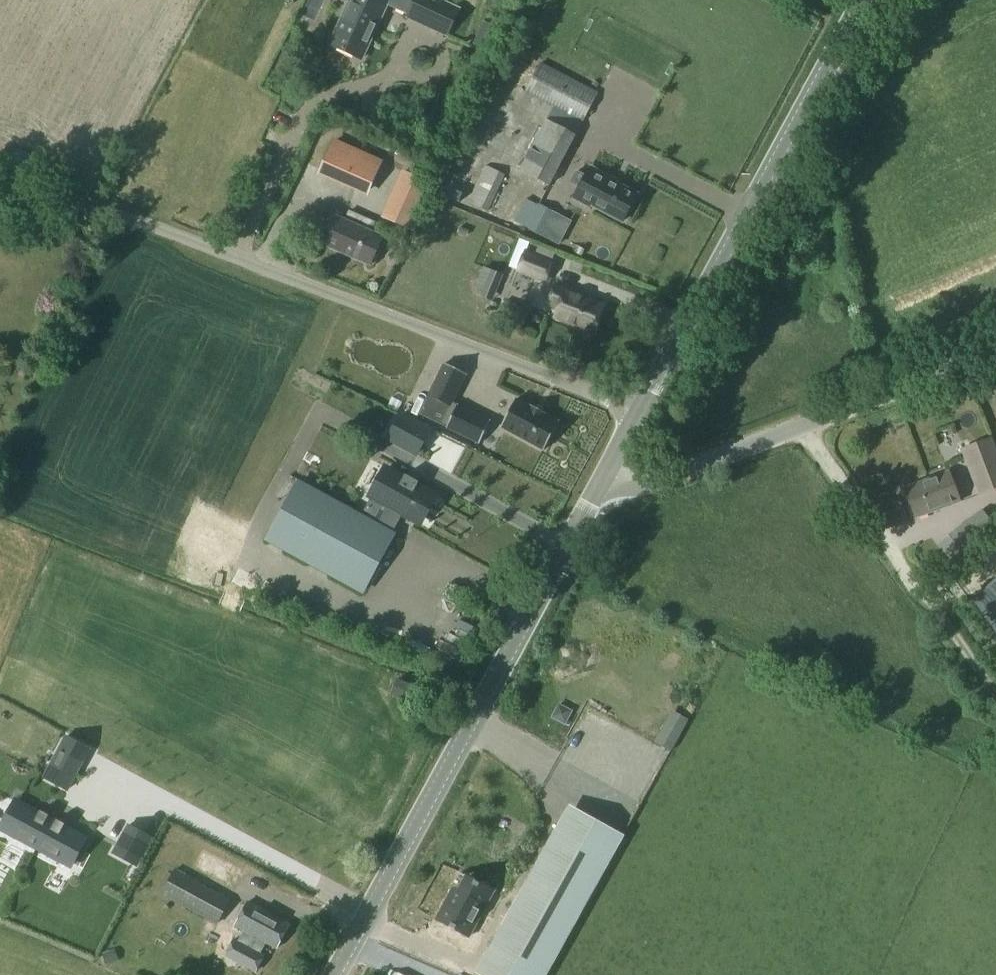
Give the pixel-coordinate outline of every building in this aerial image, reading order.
[(330,45),(361,59),(386,4),(408,14),(415,0),(351,0),(330,45)] [(408,14),(407,17),(408,18),(410,14),(433,25),(431,29),(446,36),(459,10),(438,0),(415,0),(408,14)] [(541,63),(525,93),(583,123),(599,93),(541,63)] [(546,120),(519,171),(550,187),(577,136),(546,120)] [(383,161),(335,141),(321,175),(369,196),(383,161)] [(486,166),(468,202),(489,213),(506,175),(486,166)] [(592,167),(575,200),(590,208),(591,205),(623,222),(637,195),(611,181),(613,178),(592,167)] [(429,181),(401,169),(391,193),(418,205),(429,181)] [(528,200),(516,222),(546,238),(557,215),(528,200)] [(333,216),(322,243),(370,265),(382,238),(373,234),(376,226),(347,213),(343,221),(333,216)] [(526,253),(519,271),(545,281),(552,263),(526,253)] [(484,269),(475,293),(490,299),(499,275),(484,269)] [(556,286),(551,300),(561,304),(556,318),(593,333),(604,306),(567,291),(568,290),(556,286)] [(517,325),(520,315),(499,308),(496,318),(517,325)] [(444,364),(419,414),(441,425),(466,374),(444,364)] [(398,397),(394,407),(416,415),(420,404),(398,397)] [(515,399),(500,427),(543,450),(558,422),(544,415),(545,414),(530,406),(529,407),(515,399)] [(457,406),(446,428),(479,444),(490,422),(457,406)] [(415,455),(429,430),(401,415),(388,440),(415,455)] [(961,449),(978,496),(995,489),(995,447),(992,437),(961,449)] [(418,523),(434,495),(419,486),(420,483),(419,483),(418,486),(406,479),(407,477),(407,476),(405,479),(388,470),(372,498),(389,507),(379,524),(393,531),(402,515),(418,523)] [(949,471),(903,488),(915,519),(960,502),(949,471)] [(302,484),(270,545),(364,594),(396,533),(302,484)] [(980,539),(968,522),(953,532),(966,550),(980,539)] [(398,680),(393,693),(416,702),(421,689),(398,680)] [(670,715),(655,743),(670,751),(685,724),(670,715)] [(65,740),(43,780),(67,793),(88,752),(65,740)] [(50,821),(13,802),(0,827),(0,831),(35,849),(50,821)] [(146,803),(134,833),(171,849),(184,819),(146,803)] [(87,841),(50,821),(35,849),(73,869),(87,841)] [(477,973),(481,974),(546,974),(613,851),(559,822),(477,973)] [(132,870),(146,842),(123,830),(108,858),(132,870)] [(157,860),(141,891),(158,900),(152,913),(207,942),(230,898),(157,860)] [(468,935),(491,892),(492,892),(493,891),(467,877),(459,892),(454,889),(438,918),(436,918),(436,919),(439,921),(465,936),(465,935),(468,937),(469,936),(468,935)] [(247,903),(234,927),(277,949),(290,925),(247,903)] [(238,941),(232,938),(224,955),(254,972),(263,954),(260,953),(238,941)]
